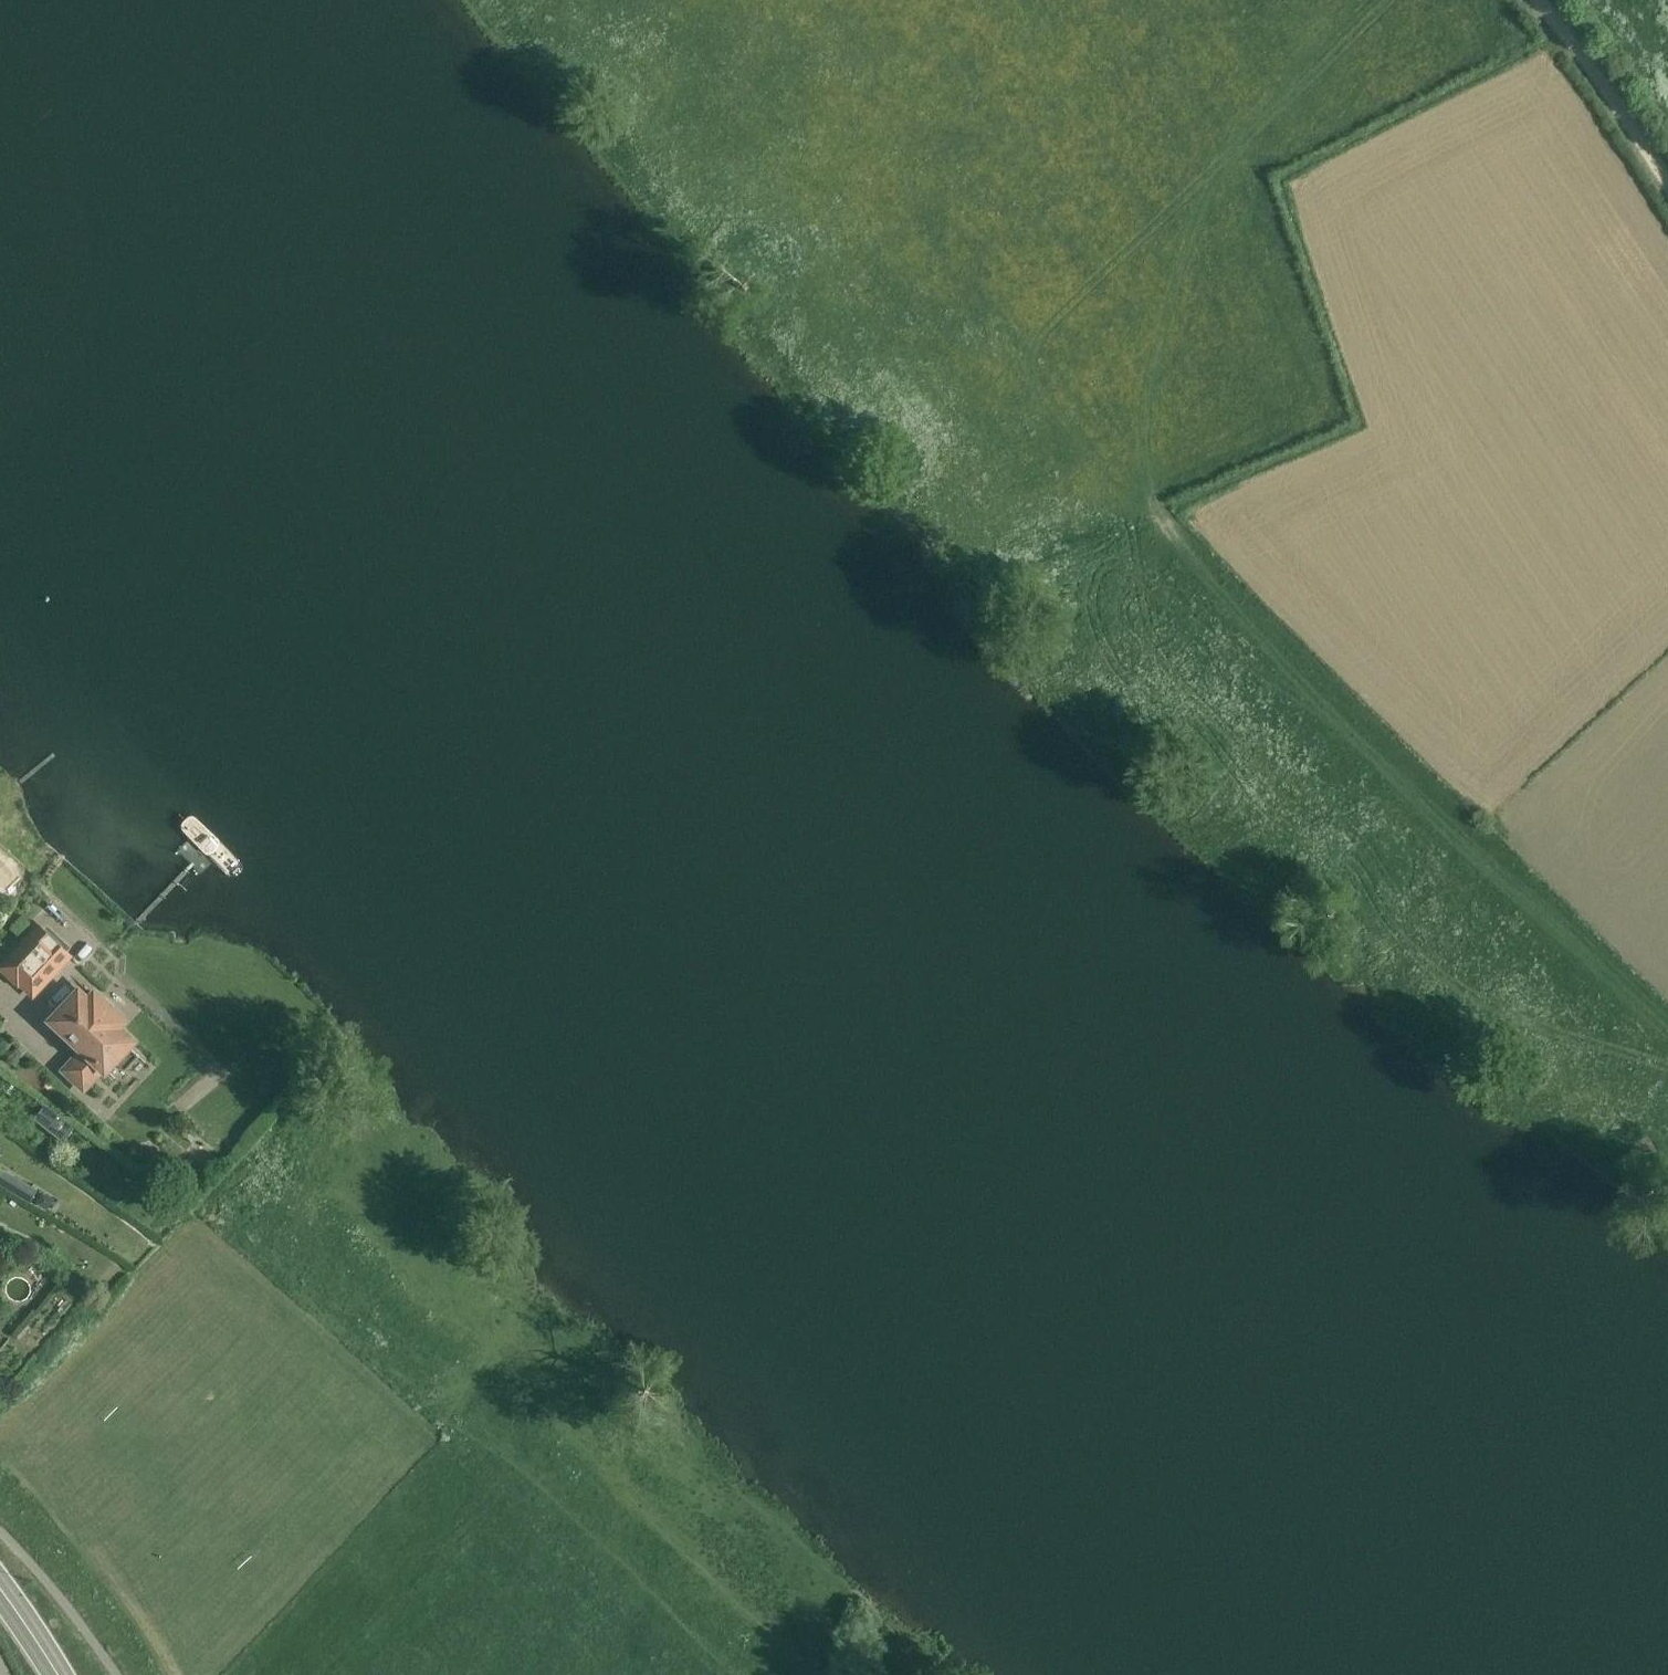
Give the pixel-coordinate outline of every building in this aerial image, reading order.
[(44,912),(23,934),(50,959),(72,936),(57,922),(56,923),(44,912)] [(81,992),(69,1005),(54,1021),(86,1051),(67,1071),(84,1087),(103,1067),(106,1071),(114,1062),(125,1072),(140,1056),(128,1045),(132,1041),(118,1027),(124,1021),(97,994),(90,1001),(81,992)] [(34,1119),(64,1142),(76,1126),(46,1103),(34,1119)] [(9,1189),(49,1213),(56,1201),(38,1191),(39,1189),(17,1176),(9,1189)]
